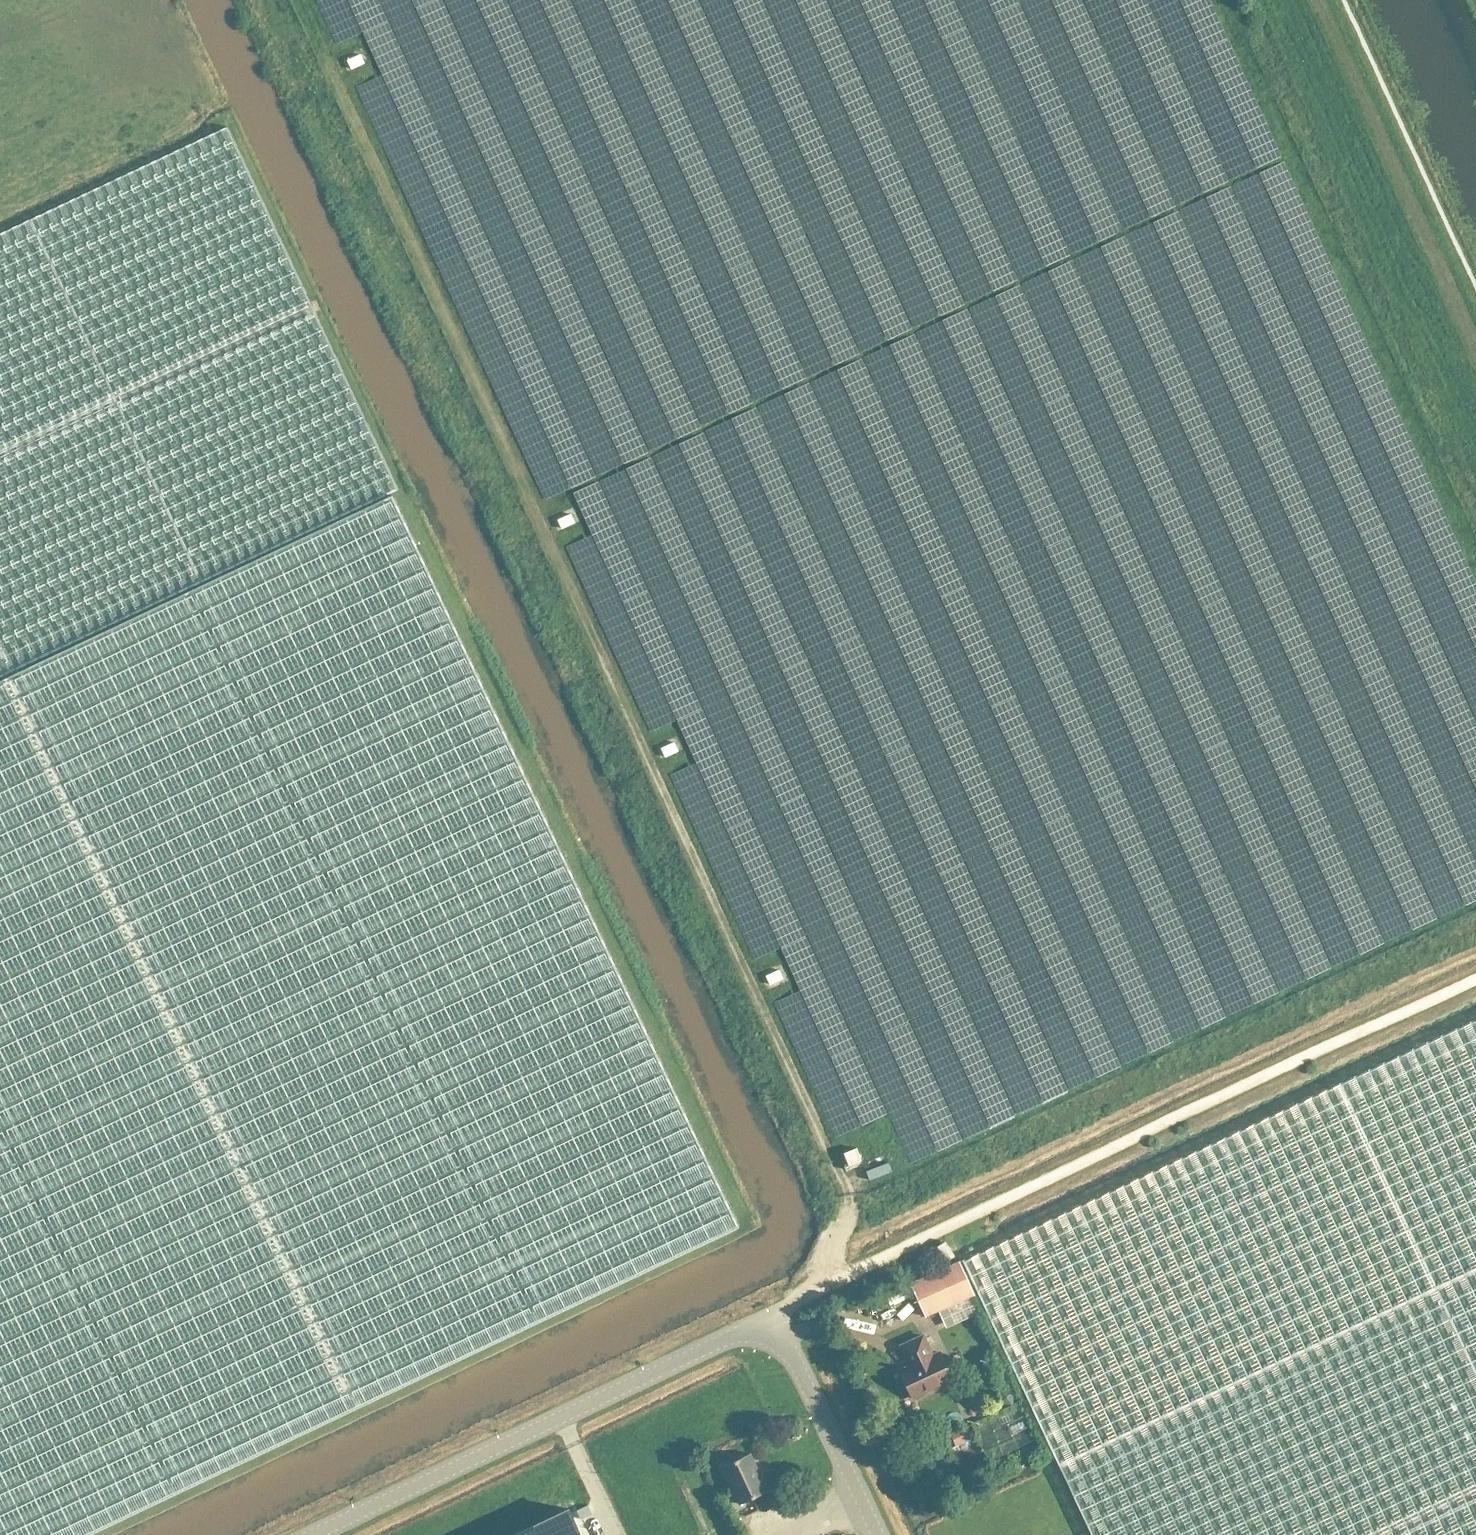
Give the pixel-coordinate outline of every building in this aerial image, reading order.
[(397,491),(226,128),(0,234),(0,678),(397,491)] [(0,691),(0,1534),(87,1534),(737,1228),(387,509),(0,691)] [(962,1261),(1059,1467),(1091,1534),(1475,1534),(1475,1019),(962,1261)] [(855,1148),(843,1153),(849,1165),(861,1160),(855,1148)] [(891,1172),(887,1163),(865,1171),(868,1180),(891,1172)] [(974,1296),(959,1263),(908,1285),(923,1319),(974,1296)] [(883,1299),(886,1309),(903,1304),(900,1294),(883,1299)] [(922,1336),(901,1347),(910,1366),(900,1371),(913,1399),(952,1381),(939,1353),(932,1356),(922,1336)] [(948,1433),(953,1445),(969,1438),(965,1426),(948,1433)] [(739,1505),(767,1492),(749,1454),(721,1467),(739,1505)] [(580,1520),(591,1515),(587,1506),(576,1511),(580,1520)] [(532,1527),(514,1534),(536,1534),(532,1527)]
